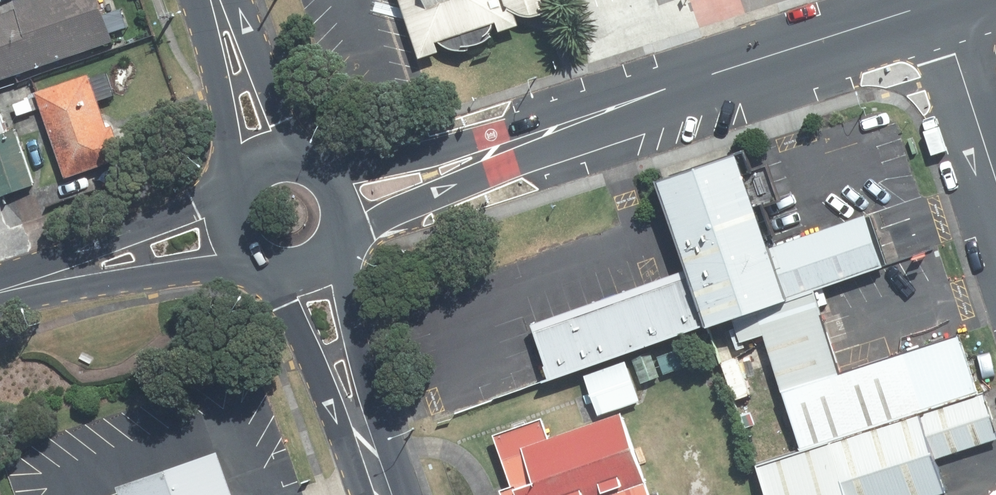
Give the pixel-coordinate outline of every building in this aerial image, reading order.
[(1,16),(21,74),(119,40),(105,0),(21,0),(20,0),(22,8),(1,16)] [(425,58),(445,52),(442,42),(445,41),(449,45),(453,48),(458,49),(462,50),(475,50),(475,46),(479,46),(482,45),(485,44),(488,43),(492,40),(496,37),(497,35),(498,32),(499,27),(499,23),(502,21),(506,32),(524,25),(520,13),(525,15),(529,17),(536,17),(544,17),(549,15),(554,12),(558,8),(560,5),(558,0),(406,0),(425,58)] [(1,16),(0,16),(0,82),(21,74),(1,16)] [(92,74),(41,92),(70,178),(128,157),(117,127),(111,128),(92,74)] [(31,99),(16,104),(19,115),(35,110),(31,99)] [(37,185),(18,130),(0,135),(0,184),(1,183),(5,195),(37,185)] [(758,249),(727,161),(659,182),(688,265),(708,322),(875,268),(856,215),(758,249)] [(524,322),(544,380),(708,322),(688,265),(524,322)] [(950,331),(832,369),(806,291),(747,310),(794,451),(971,394),(950,331)] [(654,353),(660,373),(686,364),(680,345),(654,353)] [(627,359),(635,381),(657,374),(649,351),(627,359)] [(620,361),(580,374),(593,413),(632,399),(620,361)] [(794,451),(757,463),(768,494),(925,494),(937,491),(927,461),(995,437),(995,420),(986,389),(971,394),(794,451)] [(494,489),(496,494),(642,494),(614,413),(540,439),(533,418),(486,434),(504,486),(494,489)] [(118,494),(228,494),(214,455),(116,488),(118,494)]
